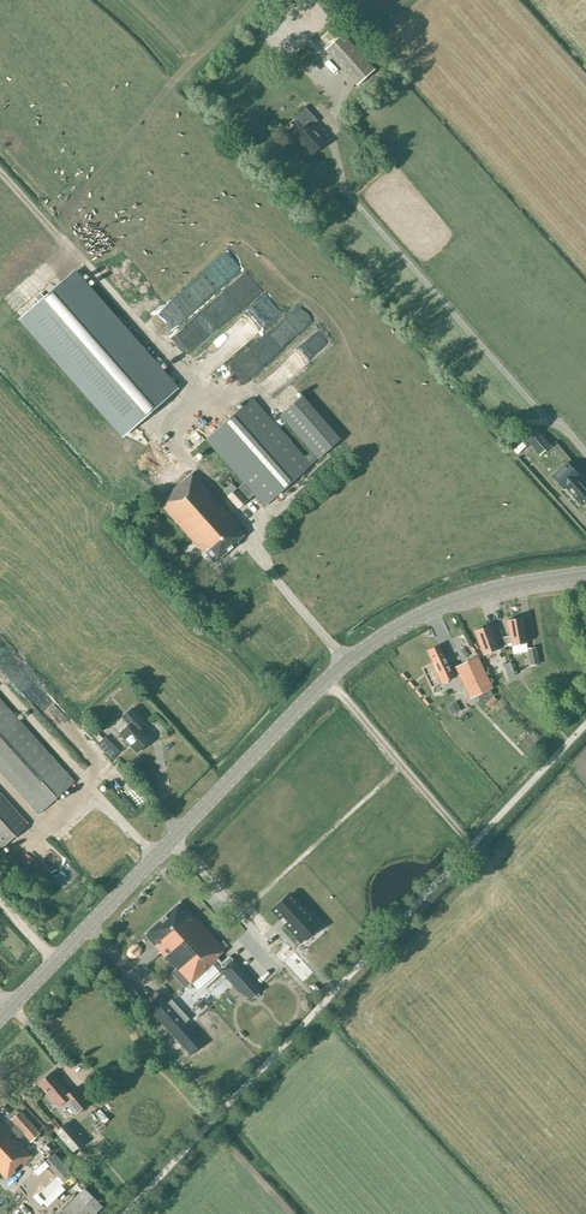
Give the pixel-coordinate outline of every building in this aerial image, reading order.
[(375,69),(342,33),(324,50),(356,86),(375,69)] [(305,107),(293,118),(303,129),(295,136),(312,155),(325,143),(311,127),(318,121),(305,107)] [(223,266),(237,273),(245,257),(231,249),(223,266)] [(138,348),(72,272),(20,318),(123,435),(176,389),(139,347),(138,348)] [(253,337),(284,307),(267,290),(237,320),(253,337)] [(305,306),(227,376),(238,389),(317,319),(305,306)] [(306,364),(327,345),(326,343),(333,337),(327,330),(314,341),(310,337),(295,351),(306,364)] [(304,457),(311,465),(340,440),(302,396),(281,415),(312,451),(304,457)] [(243,482),(234,490),(245,503),(254,495),(264,506),(311,465),(304,457),(253,399),(206,440),(243,482)] [(539,456),(551,446),(538,430),(529,431),(523,436),(539,456)] [(551,477),(552,477),(563,490),(565,488),(581,505),(585,501),(585,490),(582,486),(585,483),(578,476),(567,463),(551,477)] [(237,541),(246,533),(192,473),(158,503),(201,551),(202,550),(214,563),(238,542),(237,541)] [(238,509),(245,503),(234,490),(227,496),(238,509)] [(522,618),(506,621),(511,646),(527,643),(522,618)] [(474,631),(483,655),(498,650),(489,626),(474,631)] [(13,676),(14,674),(33,694),(46,683),(27,662),(26,663),(0,634),(0,662),(13,676)] [(432,664),(441,684),(456,676),(452,668),(450,669),(439,645),(427,651),(433,663),(432,664)] [(539,664),(536,647),(526,649),(529,666),(539,664)] [(477,658),(455,668),(469,699),(491,688),(477,658)] [(515,675),(510,662),(503,664),(508,678),(515,675)] [(74,781),(0,699),(0,772),(38,814),(74,781)] [(452,714),(460,710),(456,704),(449,708),(452,714)] [(137,752),(150,740),(138,727),(144,721),(132,708),(121,718),(128,725),(120,733),(137,752)] [(108,769),(122,788),(132,780),(117,762),(108,769)] [(2,847),(28,824),(0,793),(0,845),(2,847)] [(35,863),(44,859),(40,849),(30,853),(35,863)] [(41,864),(48,872),(54,867),(47,858),(41,864)] [(319,926),(289,894),(275,907),(272,910),(280,919),(283,917),(287,922),(285,924),(301,942),(318,926),(319,926)] [(162,918),(208,968),(213,964),(239,992),(251,999),(261,989),(233,958),(225,966),(217,957),(225,950),(181,901),(162,918)] [(190,985),(208,968),(162,918),(144,934),(190,985)] [(293,949),(287,955),(291,959),(297,954),(293,949)] [(209,987),(213,996),(226,990),(221,981),(209,987)] [(148,991),(144,995),(152,1004),(156,1000),(148,991)] [(161,999),(148,1010),(162,1026),(189,1057),(202,1046),(176,1016),(179,1013),(171,1004),(168,1007),(161,999)] [(218,1037),(212,1042),(218,1050),(224,1045),(218,1037)] [(70,1096),(50,1073),(38,1083),(52,1099),(54,1097),(60,1105),(64,1102),(75,1115),(88,1103),(77,1090),(70,1096)] [(11,1120),(31,1142),(40,1133),(21,1111),(11,1120)] [(7,1180),(16,1172),(14,1170),(21,1163),(23,1165),(32,1157),(24,1148),(3,1125),(7,1121),(0,1113),(0,1173),(7,1180)] [(73,1152),(82,1144),(65,1124),(56,1132),(73,1152)] [(96,1213),(77,1195),(58,1213),(95,1213),(96,1213)]
